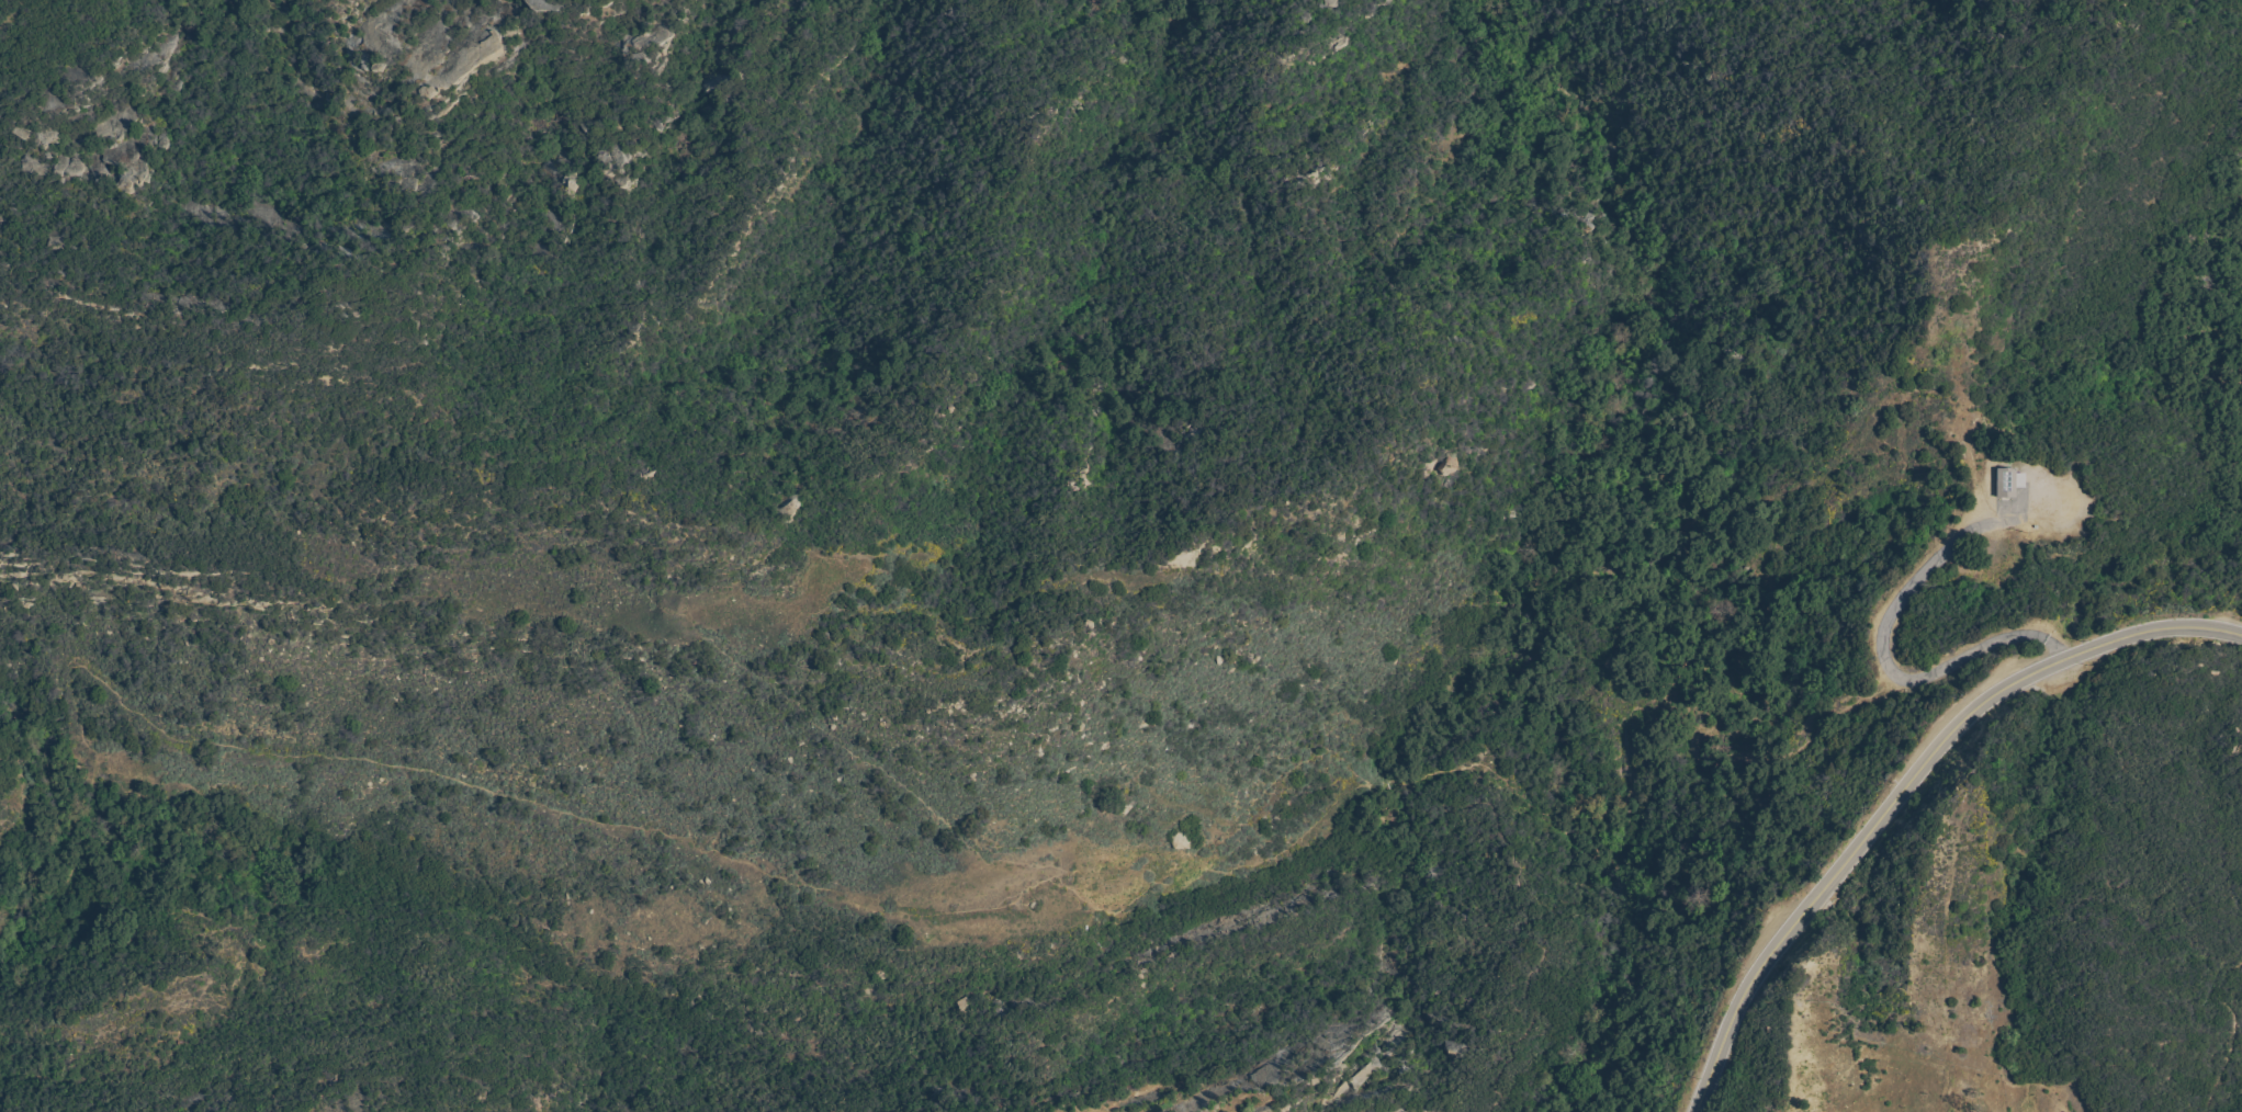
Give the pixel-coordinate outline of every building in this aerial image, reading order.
[(1996,498),(1997,469),(2016,469),(2015,474),(2025,474),(2025,488),(2016,488),(2016,499),(1996,498)]
